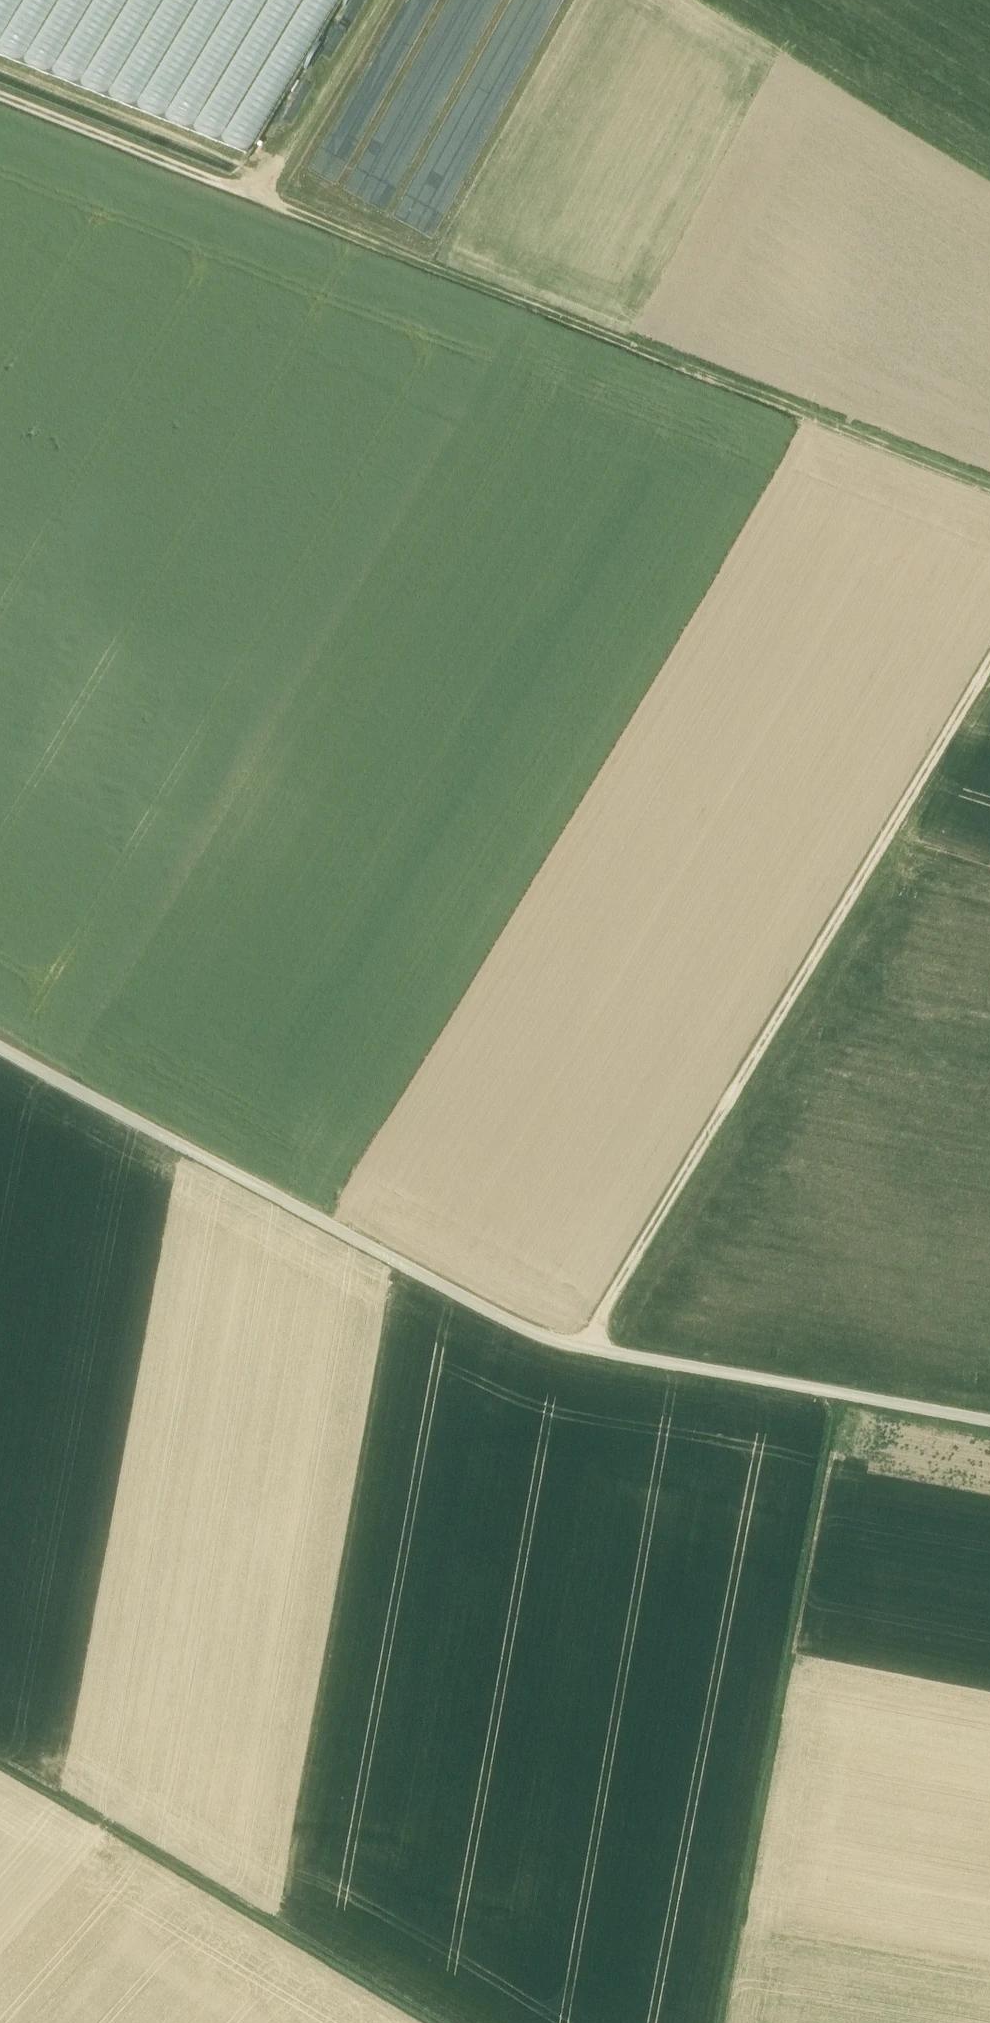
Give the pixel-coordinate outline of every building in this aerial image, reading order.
[(250,159),(342,0),(0,0),(0,60),(250,159)]
